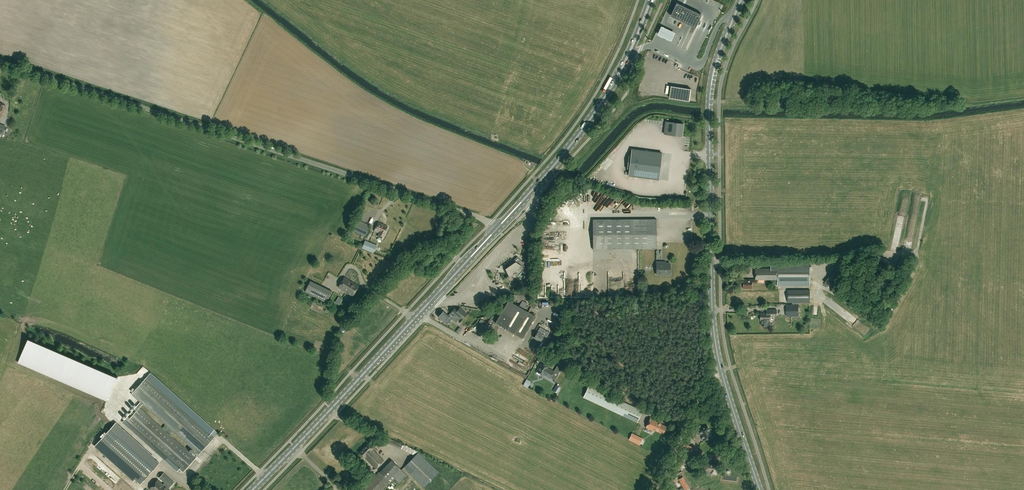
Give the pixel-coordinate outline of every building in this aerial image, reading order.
[(696,28),(702,16),(699,14),(678,4),(672,16),(693,26),(696,28)] [(675,33),(662,27),(658,36),(672,42),(675,33)] [(670,98),(690,101),(692,89),(672,86),(670,98)] [(675,135),(680,130),(682,130),(683,124),(685,124),(674,123),(674,122),(666,121),(664,134),(672,135),(672,134),(675,135)] [(629,171),(659,175),(661,157),(631,153),(631,156),(628,155),(627,168),(629,169),(629,171)] [(604,169),(612,160),(606,155),(598,164),(604,169)] [(593,249),(657,249),(656,219),(593,219),(593,249)] [(371,226),(365,223),(359,220),(353,231),(366,236),(371,226)] [(388,226),(384,224),(378,222),(374,231),(379,233),(378,234),(379,234),(378,236),(382,238),(383,236),(388,226)] [(362,249),(374,254),(376,246),(365,242),(362,249)] [(513,261),(515,262),(506,269),(508,275),(506,278),(507,279),(506,281),(509,283),(510,281),(512,282),(522,271),(525,274),(532,267),(528,264),(527,265),(517,257),(513,261)] [(657,274),(670,274),(670,262),(666,262),(666,261),(656,261),(657,274)] [(756,269),(756,279),(758,280),(763,280),(778,280),(778,285),(809,285),(810,264),(771,264),(771,269),(756,269)] [(339,287),(353,296),(359,286),(345,277),(339,287)] [(758,284),(758,280),(756,279),(744,279),(744,288),(753,288),(753,284),(758,284)] [(332,291),(310,281),(305,292),(327,302),(332,291)] [(514,300),(529,300),(530,290),(514,289),(514,300)] [(788,302),(810,302),(810,290),(788,290),(788,302)] [(535,316),(508,300),(499,315),(498,314),(493,322),(500,327),(501,326),(522,339),(535,316)] [(539,304),(533,300),(529,306),(535,310),(539,304)] [(799,312),(799,304),(787,304),(787,312),(799,312)] [(455,309),(451,313),(458,319),(460,317),(463,319),(467,314),(463,310),(460,313),(455,309)] [(761,313),(761,321),(762,321),(762,326),(768,326),(768,321),(770,321),(770,319),(771,316),(777,317),(777,310),(767,310),(767,313),(761,313)] [(459,320),(458,319),(451,313),(449,316),(443,311),(438,317),(444,323),(445,322),(447,324),(452,319),(456,323),(459,320)] [(482,324),(478,331),(485,335),(489,328),(491,329),(493,326),(486,322),(484,325),(482,324)] [(549,333),(540,327),(534,338),(541,342),(544,336),(547,337),(549,333)] [(115,376),(27,340),(18,363),(106,399),(115,376)] [(550,378),(555,380),(562,368),(557,366),(554,371),(548,368),(541,364),(537,372),(543,375),(544,375),(550,378)] [(151,373),(132,394),(199,455),(215,438),(211,435),(215,430),(151,373)] [(525,378),(522,384),(526,387),(530,381),(525,378)] [(643,411),(621,400),(590,385),(584,396),(637,422),(643,411)] [(138,406),(122,422),(177,472),(180,469),(184,472),(196,458),(138,406)] [(655,430),(663,434),(667,427),(661,424),(662,423),(651,418),(646,428),(655,432),(655,430)] [(150,455),(149,456),(114,425),(97,444),(124,469),(141,484),(159,463),(150,455)] [(701,425),(695,427),(698,435),(701,434),(703,440),(704,440),(711,437),(711,438),(712,437),(711,437),(708,427),(708,426),(707,426),(702,428),(701,425)] [(629,440),(636,443),(639,437),(632,433),(629,440)] [(385,442),(414,455),(418,451),(387,437),(385,442)] [(364,457),(376,468),(384,460),(372,449),(373,449),(368,444),(359,453),(364,457)] [(687,445),(682,457),(684,458),(683,460),(678,462),(678,466),(682,469),(686,467),(687,463),(693,447),(687,445)] [(404,468),(424,487),(438,472),(419,453),(404,468)] [(363,489),(382,489),(394,478),(399,483),(407,476),(392,460),(363,489)] [(711,474),(716,474),(717,465),(705,464),(705,471),(711,471),(711,474)] [(163,484),(158,480),(149,488),(151,489),(169,489),(168,489),(174,483),(164,473),(159,478),(165,483),(163,484)] [(678,479),(683,487),(687,485),(683,476),(678,479)] [(392,489),(396,489),(400,486),(395,482),(389,487),(392,489)]
